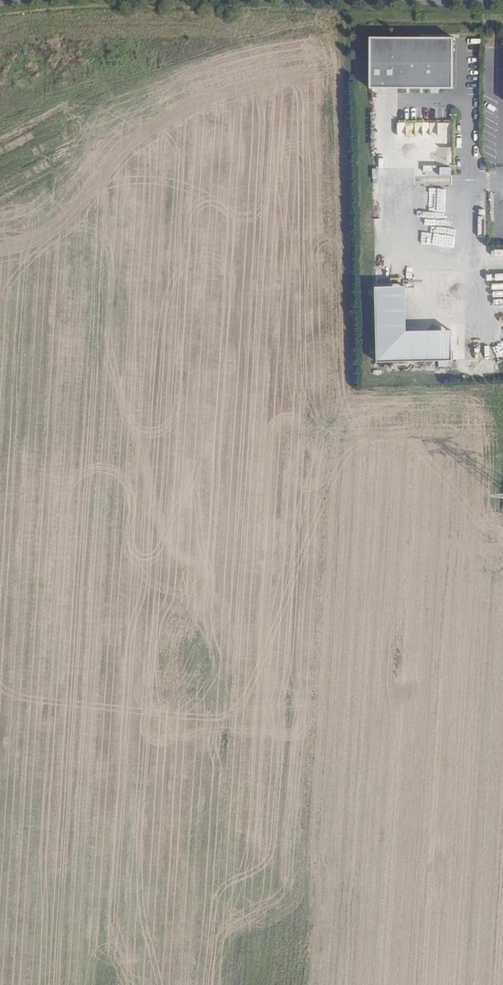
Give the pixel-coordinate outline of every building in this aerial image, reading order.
[(454,38),(369,37),(369,88),(453,89),(454,38)] [(374,363),(449,363),(449,334),(404,333),(404,287),(375,287),(374,363)]
